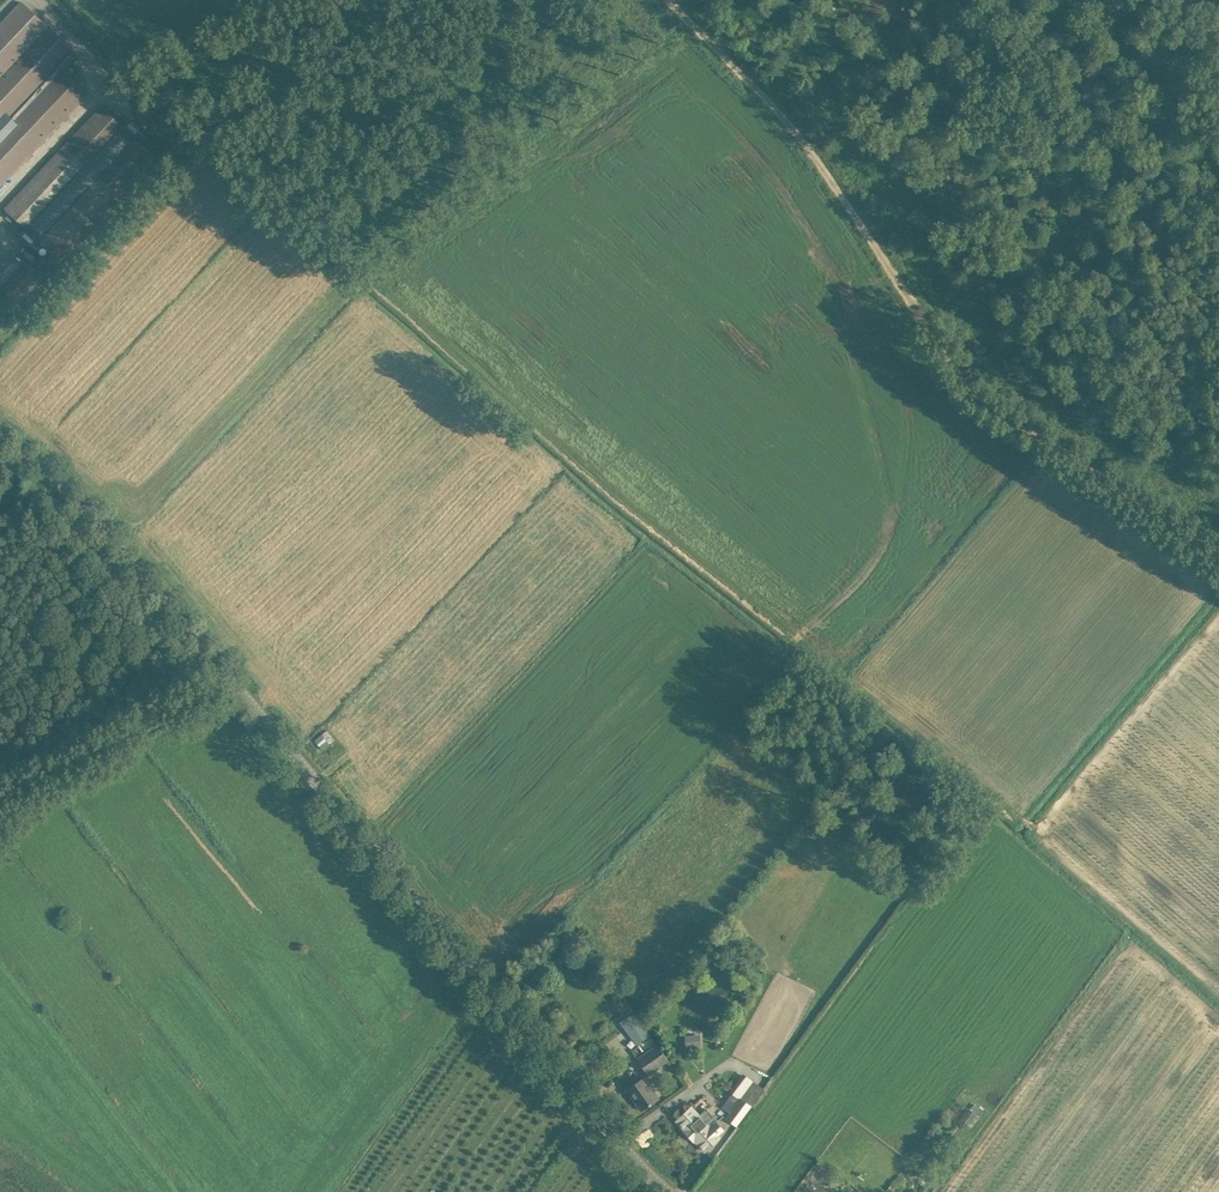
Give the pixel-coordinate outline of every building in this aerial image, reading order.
[(88,92),(81,86),(95,72),(78,56),(40,20),(45,14),(36,6),(31,11),(21,2),(0,24),(0,185),(88,92)] [(13,200),(4,208),(26,228),(20,234),(37,251),(43,245),(52,253),(59,260),(67,251),(157,157),(140,142),(146,136),(128,120),(123,126),(109,112),(102,105),(13,200)] [(26,261),(1,287),(5,291),(18,304),(30,290),(43,277),(36,271),(26,261)] [(328,728),(315,739),(321,746),(334,735),(328,728)] [(620,1021),(637,1044),(649,1036),(632,1013),(620,1021)] [(692,1035),(685,1035),(686,1049),(701,1048),(700,1037),(700,1034),(692,1035)] [(667,1061),(657,1045),(637,1058),(648,1074),(667,1061)] [(643,1077),(636,1082),(627,1089),(641,1110),(658,1098),(643,1077)] [(726,1117),(737,1125),(751,1105),(741,1097),(740,1098),(730,1112),(726,1117)] [(969,1108),(961,1119),(971,1127),(979,1115),(983,1109),(975,1103),(970,1109),(969,1108)] [(684,1130),(684,1131),(693,1140),(694,1140),(704,1151),(719,1137),(717,1135),(722,1129),(716,1122),(710,1127),(691,1107),(676,1120),(685,1129),(684,1130)]
